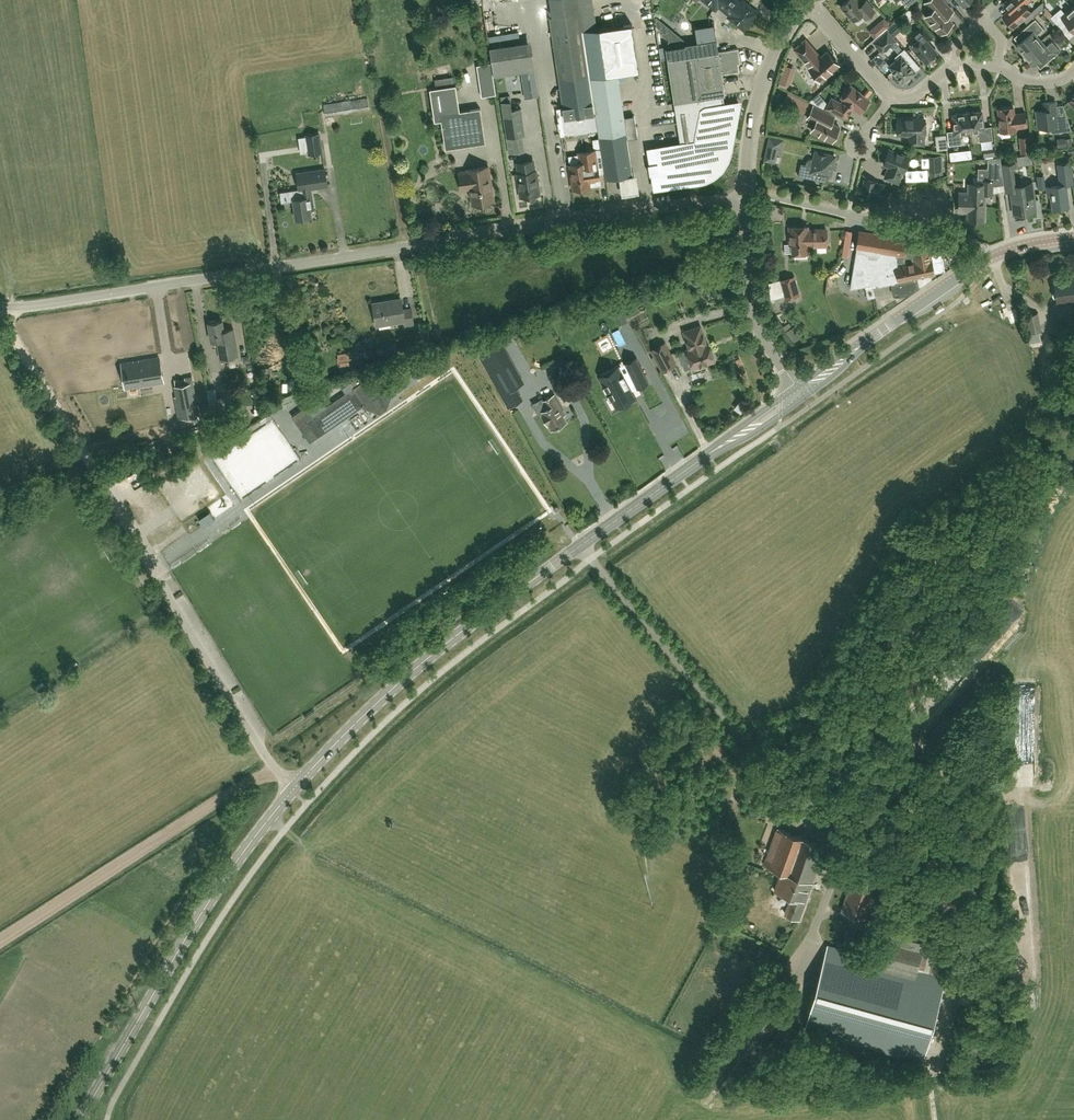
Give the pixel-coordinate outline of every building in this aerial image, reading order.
[(736,0),(704,0),(715,9),(718,5),(729,15),(728,16),(743,28),(756,12),(741,0),(739,3),(736,0)] [(853,21),(861,14),(865,19),(874,11),(865,1),(860,6),(855,0),(847,0),(840,6),(853,21)] [(945,2),(944,0),(928,0),(925,2),(932,10),(925,16),(940,33),(952,22),(947,16),(953,11),(945,2)] [(1031,11),(1024,3),(1028,0),(1009,0),(1004,4),(1009,10),(1002,15),(1013,27),(1031,11)] [(1072,7),(1065,13),(1061,8),(1051,16),(1061,27),(1066,22),(1073,31),(1073,9),(1072,7)] [(548,18),(564,118),(558,119),(560,133),(566,132),(566,134),(597,129),(582,32),(579,13),(548,18)] [(880,34),(890,25),(884,18),(874,27),(880,34)] [(1041,40),(1036,34),(1043,28),(1035,18),(1021,31),(1025,35),(1024,37),(1015,45),(1024,55),(1041,40)] [(904,27),(897,20),(888,28),(894,35),(904,27)] [(630,24),(595,29),(582,32),(597,129),(605,180),(631,176),(626,139),(616,74),(638,70),(630,24)] [(910,45),(914,50),(914,52),(917,55),(919,56),(925,63),(926,62),(928,62),(931,59),(932,57),(936,53),(927,42),(932,38),(922,26),(910,36),(915,41),(910,45)] [(895,40),(892,36),(887,30),(873,42),(881,52),(895,40)] [(666,59),(673,103),(720,95),(724,95),(724,94),(721,74),(718,51),(716,39),(689,43),(675,46),(664,47),(666,59)] [(1041,40),(1024,55),(1032,64),(1042,56),(1047,61),(1060,50),(1052,41),(1046,46),(1041,40)] [(838,64),(826,51),(820,57),(811,47),(800,56),(809,66),(808,67),(819,80),(838,64)] [(718,51),(721,74),(738,71),(737,60),(739,60),(737,48),(718,51)] [(914,70),(919,66),(904,49),(899,53),(896,56),(897,58),(888,65),(902,82),(903,82),(906,82),(909,79),(909,76),(915,71),(914,70)] [(530,53),(490,60),(493,77),(533,70),(530,53)] [(495,96),(490,65),(476,67),(481,98),(495,96)] [(788,85),(790,76),(783,73),(780,82),(788,85)] [(443,138),(483,131),(479,110),(459,113),(454,87),(428,91),(434,124),(440,123),(443,138)] [(843,100),(840,103),(831,98),(826,108),(845,117),(851,109),(854,109),(860,113),(864,109),(862,107),(868,100),(861,95),(860,93),(858,91),(857,91),(852,87),(847,93),(846,91),(841,97),(842,98),(842,99),(843,100)] [(673,103),(680,144),(648,149),(654,187),(702,179),(707,178),(712,176),(717,172),(721,168),(724,164),(727,158),(728,153),(738,102),(721,105),(720,95),(673,103)] [(325,115),(369,109),(367,96),(324,103),(325,115)] [(807,107),(810,100),(805,97),(801,105),(807,107)] [(1066,115),(1057,116),(1055,101),(1043,102),(1043,110),(1036,111),(1038,127),(1050,126),(1051,132),(1071,130),(1066,115)] [(506,139),(524,137),(520,110),(511,111),(510,102),(501,104),(506,139)] [(832,116),(824,112),(813,106),(807,117),(815,121),(811,130),(831,141),(834,135),(837,133),(838,131),(837,128),(838,126),(829,122),(832,116)] [(1000,131),(1016,129),(1015,126),(1027,125),(1025,112),(1014,113),(1013,106),(998,108),(1000,131)] [(981,111),(966,113),(969,132),(975,131),(975,134),(978,136),(978,141),(991,140),(990,127),(983,127),(981,111)] [(969,132),(966,113),(952,115),(954,131),(946,132),(948,145),(961,143),(960,138),(962,136),(962,133),(969,132)] [(912,118),(912,116),(905,116),(905,118),(897,117),(896,134),(906,134),(907,134),(909,135),(909,136),(908,136),(908,144),(923,144),(923,134),(924,134),(924,128),(921,128),(921,120),(924,120),(924,118),(912,118)] [(319,133),(306,135),(309,154),(322,152),(319,133)] [(1019,137),(1020,142),(1021,152),(1030,151),(1028,136),(1019,137)] [(773,162),(776,146),(781,147),(782,140),(769,137),(764,160),(773,162)] [(1072,138),(1064,139),(1065,147),(1073,146),(1072,138)] [(888,166),(884,177),(897,182),(901,171),(903,172),(909,157),(888,149),(882,164),(888,166)] [(951,160),(972,158),(971,149),(950,152),(951,160)] [(590,188),(589,182),(599,180),(595,150),(578,153),(580,164),(569,166),(573,190),(590,188)] [(829,175),(833,158),(834,156),(813,151),(811,158),(808,159),(806,160),(805,162),(804,164),(800,163),(797,175),(817,180),(819,173),(829,175)] [(942,174),(941,154),(928,155),(929,174),(942,174)] [(968,190),(968,192),(959,192),(959,211),(968,212),(968,220),(984,220),(985,194),(993,194),(993,184),(1004,183),(1001,164),(1000,158),(990,158),(990,168),(978,168),(978,178),(982,178),(982,184),(969,184),(969,190),(968,190)] [(966,179),(968,161),(958,160),(956,178),(966,179)] [(532,162),(524,163),(516,164),(518,175),(516,175),(520,199),(539,196),(535,172),(534,172),(532,162)] [(1057,164),(1058,175),(1060,184),(1066,183),(1072,183),(1071,178),(1069,162),(1057,164)] [(1013,163),(1001,164),(1004,183),(1005,190),(1012,190),(1014,212),(1035,210),(1032,185),(1015,187),(1015,184),(1013,163)] [(296,173),(299,188),(294,189),(295,198),(293,198),(296,218),(311,216),(310,208),(313,207),(310,187),(328,185),(325,168),(296,173)] [(470,190),(472,206),(493,203),(488,168),(467,172),(467,173),(458,175),(461,192),(470,190)] [(883,184),(875,183),(875,181),(864,179),(861,192),(872,194),(872,193),(881,195),(883,184)] [(1069,205),(1066,183),(1060,184),(1047,186),(1049,208),(1069,205)] [(807,229),(807,225),(789,226),(789,243),(792,243),(792,252),(808,252),(808,245),(807,229)] [(807,229),(808,245),(827,244),(826,228),(807,229)] [(933,272),(940,271),(944,268),(940,250),(929,252),(928,245),(910,248),(910,246),(904,247),(906,237),(859,230),(856,251),(861,252),(860,257),(855,256),(850,287),(877,282),(877,283),(879,285),(891,282),(894,294),(897,295),(909,293),(931,278),(930,274),(933,273),(933,272)] [(780,279),(784,294),(785,297),(798,293),(793,275),(780,279)] [(1055,282),(1056,290),(1054,291),(1053,293),(1053,294),(1053,295),(1054,297),(1055,298),(1057,298),(1058,304),(1073,302),(1073,280),(1055,282)] [(659,293),(656,283),(641,288),(644,298),(659,293)] [(405,326),(414,324),(411,307),(402,308),(401,298),(373,303),(376,323),(404,319),(405,326)] [(1038,313),(1027,316),(1031,334),(1042,331),(1038,313)] [(234,328),(224,330),(222,320),(208,322),(212,340),(218,339),(221,357),(238,354),(234,328)] [(684,331),(690,348),(687,349),(693,367),(714,360),(713,358),(714,356),(712,350),(710,349),(708,342),(706,343),(700,325),(684,331)] [(793,341),(800,337),(794,327),(787,331),(793,341)] [(502,394),(516,387),(521,384),(498,342),(478,352),(502,394)] [(664,342),(652,348),(663,370),(676,364),(664,342)] [(338,364),(339,369),(349,367),(346,352),(336,353),(337,359),(339,359),(340,364),(338,364)] [(159,356),(122,362),(126,387),(163,381),(162,372),(161,366),(159,356)] [(635,395),(630,386),(635,384),(635,385),(647,379),(637,356),(625,362),(629,370),(623,373),(619,366),(610,370),(599,376),(610,397),(615,405),(624,400),(635,395)] [(318,436),(325,431),(323,429),(363,401),(366,404),(380,409),(382,402),(387,404),(386,406),(387,406),(390,396),(396,392),(385,375),(380,369),(363,381),(359,376),(355,379),(349,383),(352,388),(313,415),(307,405),(292,416),(299,425),(310,442),(318,436)] [(192,376),(185,378),(185,379),(179,380),(179,379),(175,380),(178,396),(175,396),(179,417),(199,413),(192,376)] [(208,389),(210,404),(219,403),(217,387),(208,389)] [(256,414),(263,413),(260,391),(253,392),(256,414)] [(552,428),(566,420),(560,410),(562,409),(554,394),(543,400),(547,407),(542,410),(542,411),(541,412),(548,423),(549,423),(552,428)] [(209,511),(198,519),(203,526),(214,518),(209,511)] [(764,864),(781,870),(775,889),(792,895),(785,913),(799,918),(826,844),(777,827),(764,864)] [(876,883),(853,876),(842,910),(866,917),(876,883)] [(861,948),(865,933),(845,928),(841,943),(861,948)] [(1020,934),(1020,943),(1029,942),(1028,933),(1020,934)] [(827,946),(805,1027),(922,1059),(944,978),(827,946)]
